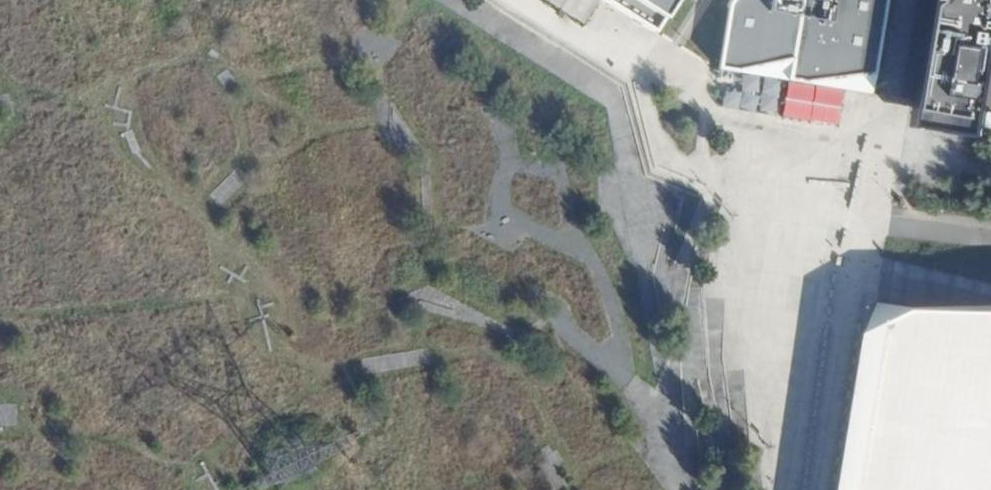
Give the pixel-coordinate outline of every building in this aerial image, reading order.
[(656,33),(677,0),(603,0),(656,33)] [(726,3),(716,69),(869,94),(884,0),(728,0),(726,3)] [(954,3),(937,0),(926,0),(908,113),(905,127),(939,133),(944,105),(971,110),(989,0),(955,0),(954,3)] [(971,110),(944,105),(939,133),(967,137),(971,110)] [(904,308),(876,303),(856,334),(830,489),(990,489),(990,305),(904,308)]
